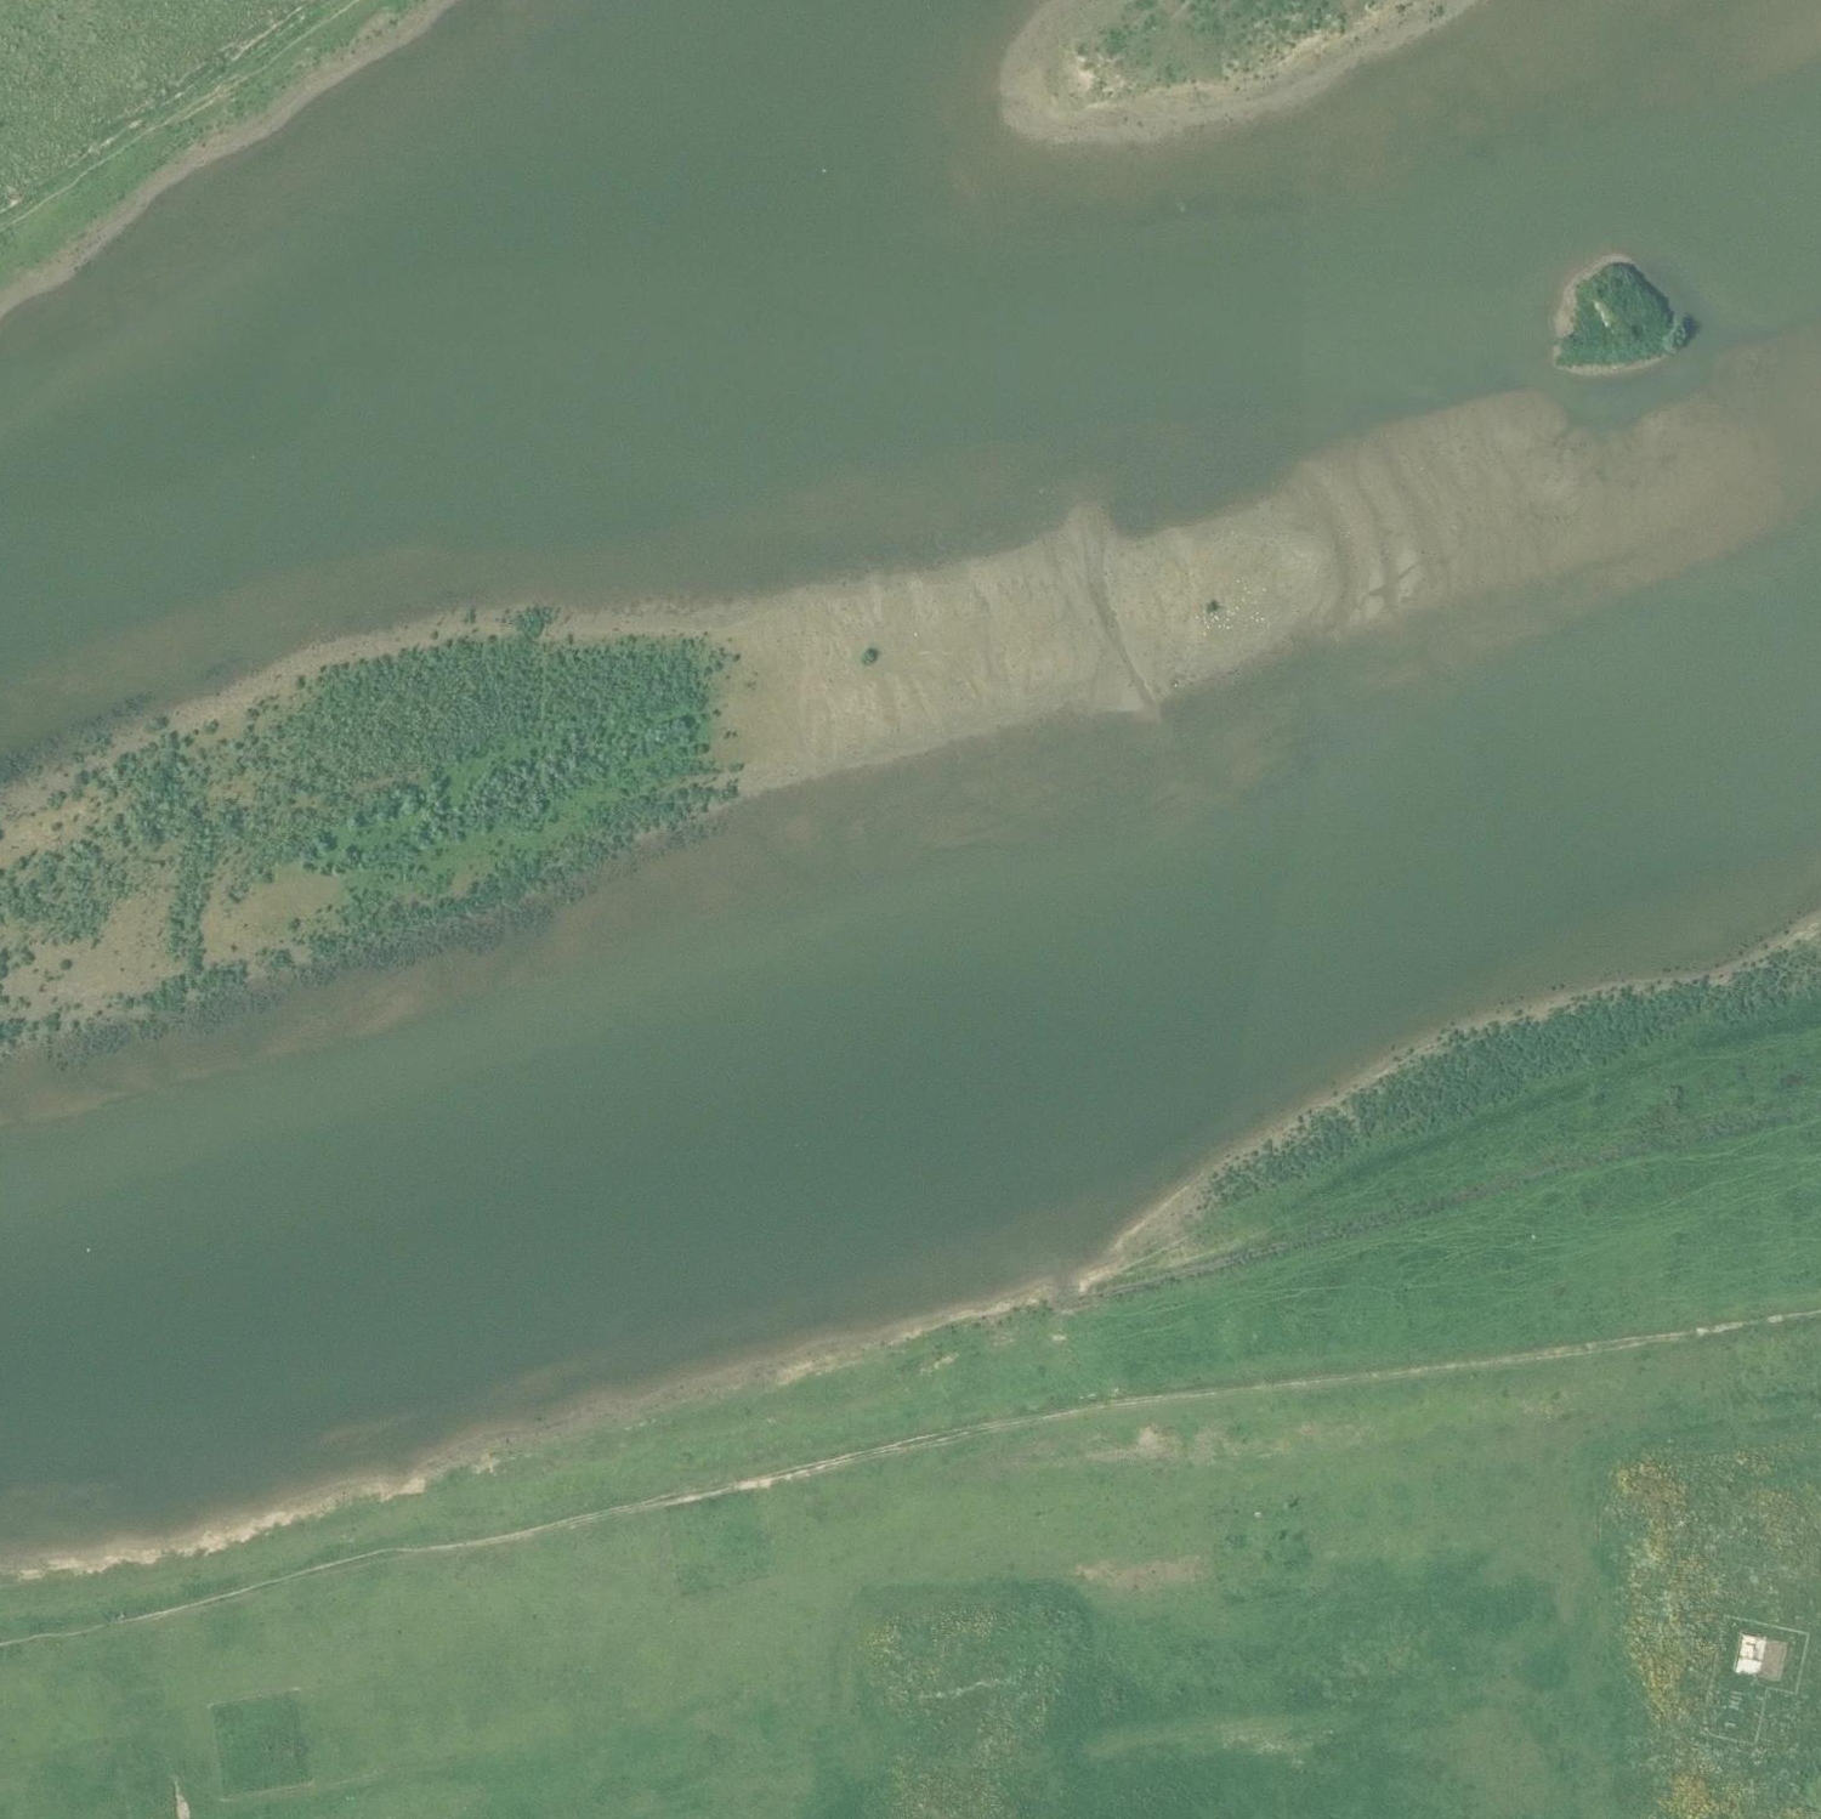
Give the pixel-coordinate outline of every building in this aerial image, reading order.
[(1737,1671),(1762,1676),(1770,1636),(1745,1631),(1737,1671)]
